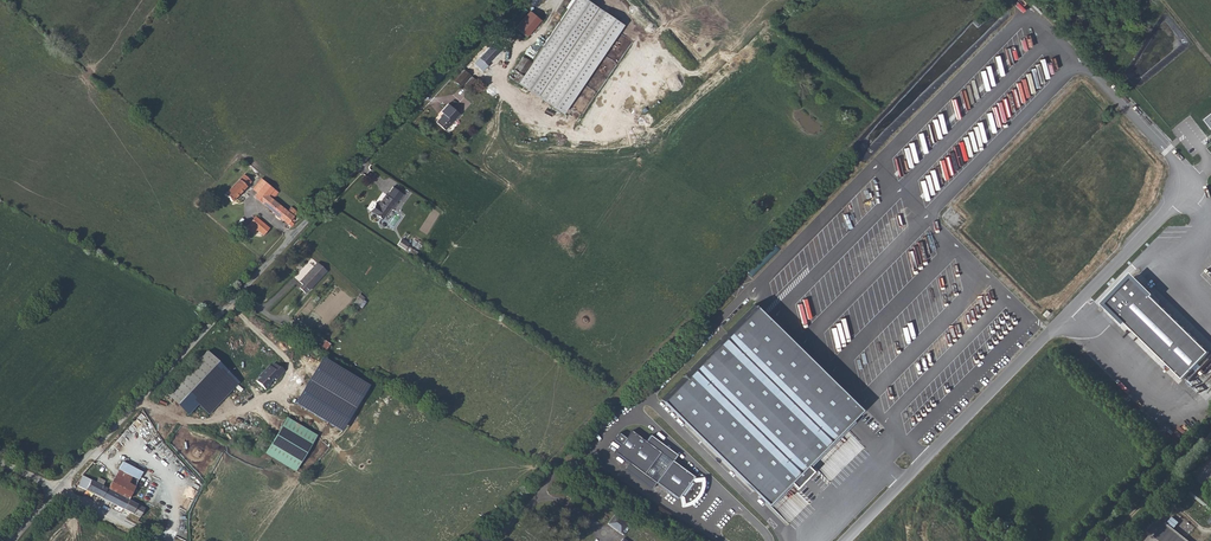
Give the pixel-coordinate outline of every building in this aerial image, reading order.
[(587,0),(575,0),(518,83),(565,115),(626,26),(587,0)] [(517,27),(528,37),(543,21),(531,11),(517,27)] [(503,50),(496,44),(492,47),(489,44),(482,51),(486,55),(476,65),(480,69),(485,64),(489,67),(503,50)] [(470,74),(464,69),(454,80),(461,86),(470,74)] [(442,130),(457,114),(445,104),(438,112),(440,114),(433,123),(442,130)] [(251,182),(244,175),(224,194),(231,201),(251,182)] [(278,191),(266,181),(253,195),(290,227),(293,224),(293,223),(293,219),(293,217),(297,211),(291,206),(287,210),(272,198),(278,191)] [(394,198),(400,191),(392,185),(386,193),(385,192),(377,202),(376,202),(375,201),(369,208),(381,217),(390,206),(392,207),(395,204),(396,201),(395,199),(394,198)] [(263,234),(269,228),(255,216),(246,227),(253,233),(257,230),(263,234)] [(403,249),(407,244),(399,238),(396,244),(403,249)] [(326,272),(320,266),(303,284),(305,287),(302,291),(306,294),(326,272)] [(1133,273),(1103,304),(1125,326),(1127,324),(1183,379),(1194,368),(1196,371),(1200,367),(1198,364),(1209,353),(1152,297),(1155,294),(1133,273)] [(755,305),(663,399),(767,501),(789,479),(796,486),(812,470),(805,463),(860,408),(755,305)] [(301,336),(305,328),(293,322),(289,330),(301,336)] [(1139,354),(1149,346),(1146,343),(1137,351),(1139,354)] [(237,382),(205,352),(166,394),(187,414),(197,404),(207,413),(237,382)] [(324,356),(297,403),(344,430),(371,384),(324,356)] [(272,359),(268,363),(273,367),(277,363),(272,359)] [(260,372),(255,378),(264,386),(269,381),(269,379),(272,375),(275,378),(284,368),(279,363),(277,363),(273,367),(267,362),(259,371),(260,372)] [(267,454),(297,471),(319,435),(289,417),(267,454)] [(619,434),(613,441),(618,445),(612,453),(628,464),(624,469),(651,489),(656,483),(678,499),(679,497),(681,499),(683,505),(689,504),(697,498),(701,487),(700,481),(695,482),(692,479),(693,477),(673,462),(677,457),(650,437),(646,442),(632,432),(626,439),(619,434)] [(133,501),(137,494),(142,497),(152,477),(122,462),(119,468),(108,488),(128,498),(133,501)] [(150,520),(156,509),(157,506),(142,497),(137,494),(133,501),(128,498),(108,488),(102,485),(105,481),(99,477),(96,481),(88,477),(83,475),(78,484),(140,517),(141,515),(150,520)] [(607,511),(601,521),(611,527),(615,521),(619,523),(621,520),(607,511)] [(1162,540),(1187,540),(1163,520),(1152,533),(1162,540)]
